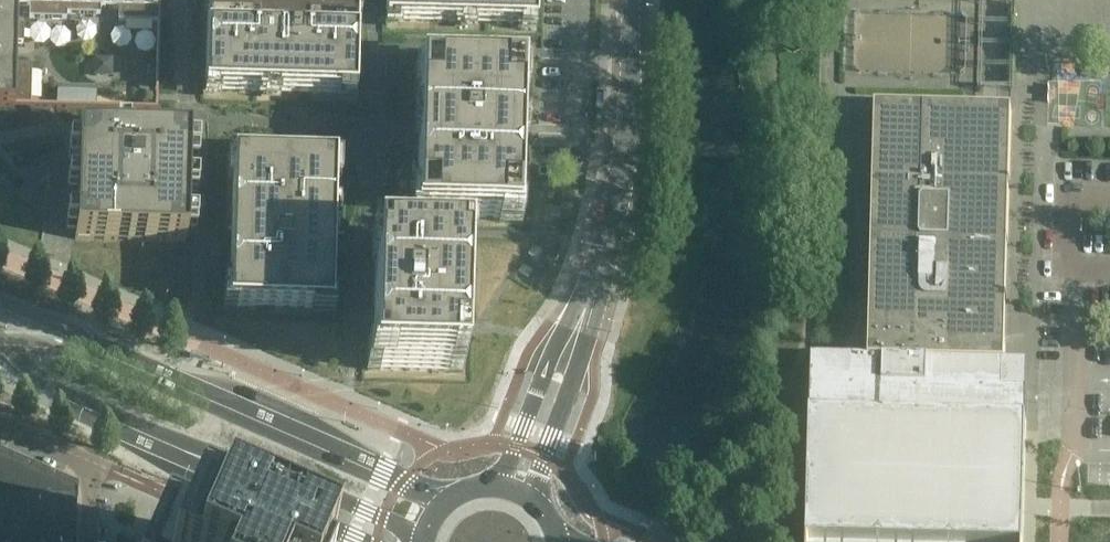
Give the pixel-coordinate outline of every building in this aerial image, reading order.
[(30,108),(31,66),(15,65),(16,43),(23,44),(23,28),(16,28),(17,6),(30,6),(29,18),(66,19),(67,14),(100,15),(100,8),(119,8),(118,21),(159,22),(160,0),(0,0),(0,107),(30,108)] [(215,3),(208,3),(206,85),(217,85),(217,91),(267,93),(267,86),(278,86),(278,93),(342,95),(343,89),(353,89),(356,0),(312,0),(312,1),(293,1),(293,0),(215,0),(215,3)] [(535,0),(387,0),(387,15),(398,15),(398,21),(462,23),(463,16),(473,16),(473,23),(523,24),(524,18),(534,19),(535,0)] [(128,104),(157,106),(162,24),(156,24),(154,57),(140,56),(138,77),(130,76),(128,104)] [(519,123),(520,82),(514,82),(515,72),(427,69),(427,80),(421,80),(420,121),(427,121),(427,132),(420,132),(418,205),(424,205),(423,216),(511,219),(511,208),(517,208),(519,130),(512,130),(512,123),(519,123)] [(97,85),(58,84),(57,103),(96,104),(97,85)] [(1002,112),(982,112),(953,111),(953,110),(875,108),(868,360),(1004,364),(1011,111),(1002,111),(1002,112)] [(186,242),(189,138),(78,135),(76,192),(70,192),(70,201),(76,201),(75,239),(186,242)] [(332,224),(325,224),(325,213),(332,214),(333,173),(327,172),(327,162),(240,159),(240,170),(234,170),(230,296),(236,296),(236,306),(323,309),(324,298),(330,298),(332,224)] [(462,349),(464,260),(458,259),(458,249),(383,247),(382,257),(376,257),(373,359),(380,359),(379,370),(449,371),(450,348),(462,349)] [(1025,412),(1026,392),(1003,391),(1003,390),(1004,364),(868,360),(812,359),(807,541),(1023,541),(1026,421),(1025,421),(1025,412)] [(75,490),(0,457),(0,541),(73,541),(75,490)] [(169,513),(156,541),(236,541),(169,513)]
